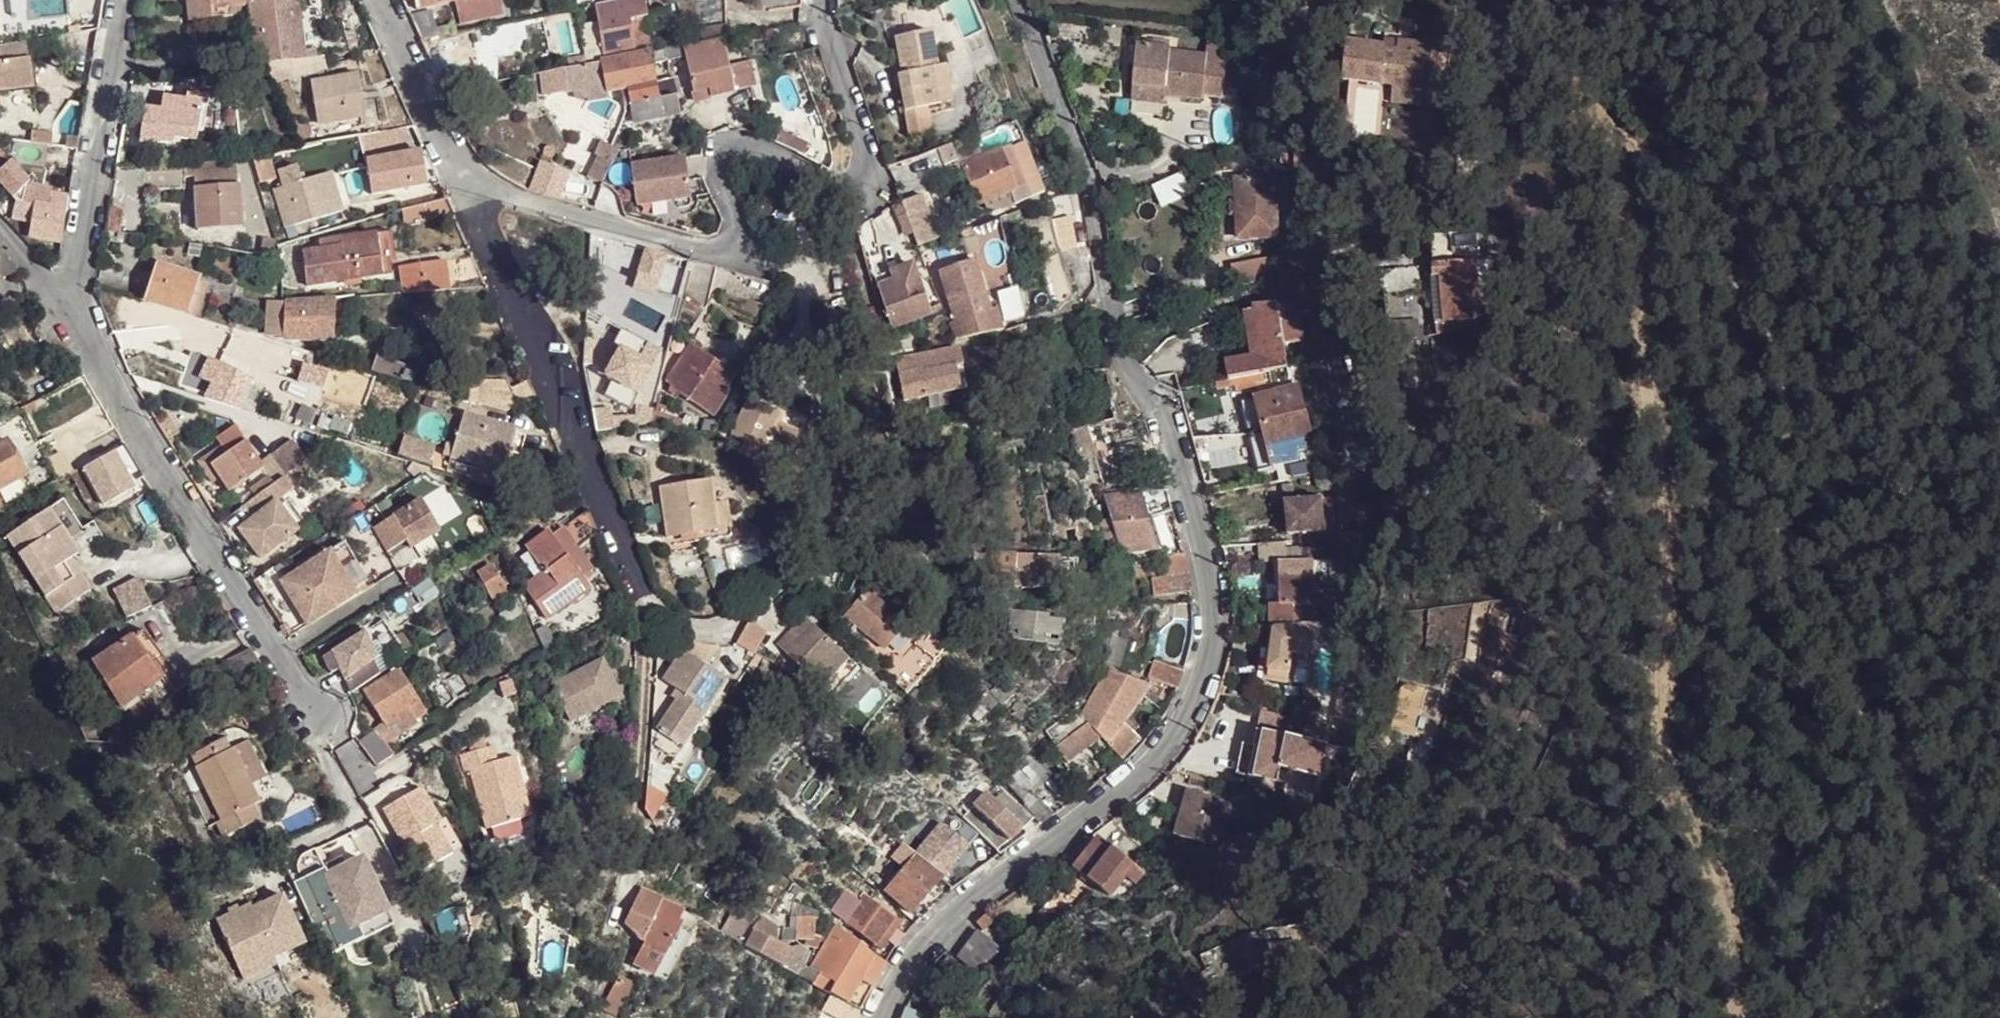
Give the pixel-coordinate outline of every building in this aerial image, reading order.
[(230,0),(192,0),(187,1),(190,22),(233,16),(231,11),(230,0)] [(249,0),(230,0),(231,11),(250,10),(249,0)] [(256,65),(265,64),(296,60),(287,0),(249,0),(250,10),(253,43),(256,59),(256,65)] [(296,60),(318,57),(316,43),(306,44),(299,0),(287,0),(296,60)] [(456,0),(414,0),(416,10),(457,3),(456,0)] [(457,3),(462,27),(506,19),(503,0),(471,0),(457,3)] [(654,53),(647,20),(649,18),(645,0),(636,0),(625,3),(635,57),(650,54),(654,53)] [(702,43),(723,39),(729,38),(725,0),(700,0),(702,43)] [(769,12),(799,11),(799,0),(769,0),(769,12)] [(635,57),(625,3),(596,8),(600,25),(605,63),(635,57)] [(421,41),(454,35),(454,27),(436,31),(432,13),(412,19),(421,41)] [(605,63),(600,25),(582,28),(587,66),(601,63),(605,63)] [(927,110),(941,107),(933,70),(939,69),(931,33),(892,41),(900,78),(896,78),(903,115),(927,110)] [(723,39),(702,43),(683,47),(694,93),(709,89),(711,97),(757,87),(752,62),(729,67),(723,39)] [(1390,41),(1389,48),(1378,47),(1342,43),(1339,83),(1386,87),(1386,95),(1419,97),(1424,43),(1390,41)] [(27,60),(25,42),(0,45),(0,63),(27,60)] [(253,43),(236,45),(238,62),(256,59),(253,43)] [(1226,67),(1229,47),(1206,45),(1204,58),(1201,99),(1220,101),(1222,90),(1226,67)] [(1201,99),(1204,58),(1170,54),(1171,50),(1137,46),(1132,93),(1165,96),(1164,101),(1200,103),(1201,99)] [(230,66),(228,48),(193,53),(196,71),(230,66)] [(605,63),(601,63),(601,64),(608,94),(626,90),(634,126),(681,116),(680,112),(685,111),(680,90),(658,94),(652,63),(667,60),(665,51),(654,53),(650,54),(635,57),(605,63)] [(296,60),(265,64),(271,77),(306,74),(340,67),(338,54),(318,57),(296,60)] [(0,63),(0,92),(31,88),(27,60),(0,63)] [(565,71),(540,75),(543,97),(570,93),(570,95),(576,96),(587,93),(589,102),(591,106),(610,103),(608,94),(601,64),(588,68),(587,66),(565,71)] [(1237,69),(1226,67),(1222,90),(1234,92),(1237,69)] [(939,69),(933,70),(941,107),(950,105),(943,68),(939,69)] [(366,116),(360,76),(312,84),(318,124),(366,116)] [(694,93),(692,93),(694,102),(711,97),(709,89),(694,93)] [(587,93),(576,96),(576,99),(579,103),(584,104),(589,102),(587,93)] [(1165,96),(1132,93),(1131,105),(1164,108),(1164,101),(1165,96)] [(163,99),(162,112),(177,115),(173,140),(196,143),(201,105),(163,99)] [(927,110),(903,115),(908,140),(932,136),(927,110)] [(143,142),(172,145),(173,140),(177,115),(162,112),(147,111),(143,142)] [(379,133),(367,136),(374,158),(376,162),(426,153),(424,148),(423,145),(415,125),(390,130),(379,133)] [(784,128),(776,143),(804,156),(811,142),(784,128)] [(33,131),(32,143),(52,145),(54,133),(33,131)] [(958,149),(964,166),(983,159),(977,142),(958,149)] [(983,159),(964,166),(980,205),(985,203),(1009,193),(1014,205),(1044,193),(1039,182),(1033,167),(1024,143),(983,159)] [(600,158),(589,179),(603,186),(621,153),(613,150),(603,144),(597,156),(600,158)] [(943,163),(938,152),(922,158),(928,170),(943,163)] [(266,156),(254,159),(257,173),(270,170),(266,156)] [(1229,170),(1228,157),(1222,158),(1214,159),(1216,172),(1229,170)] [(687,159),(632,167),(637,207),(693,199),(687,159)] [(236,160),(185,164),(185,178),(195,177),(199,231),(243,228),(240,186),(237,186),(236,160)] [(1043,163),(1033,167),(1039,182),(1049,178),(1043,163)] [(343,211),(331,173),(301,181),(297,165),(278,171),(283,187),(273,190),(284,227),(297,224),(343,211)] [(1277,234),(1274,178),(1235,179),(1237,237),(1277,234)] [(27,238),(58,243),(62,209),(44,206),(47,191),(32,189),(27,238)] [(1009,193),(985,203),(989,215),(1014,205),(1009,193)] [(918,247),(948,236),(944,224),(934,228),(922,196),(902,204),(918,247)] [(455,218),(447,200),(414,210),(419,224),(455,218)] [(251,240),(273,232),(264,208),(243,215),(251,240)] [(123,213),(111,211),(106,231),(119,234),(123,213)] [(1081,247),(1077,219),(1059,222),(1064,250),(1081,247)] [(870,225),(862,231),(870,261),(880,258),(876,236),(872,223),(870,225)] [(297,224),(284,227),(287,238),(300,235),(297,224)] [(1430,231),(1433,262),(1477,259),(1488,258),(1485,227),(1430,231)] [(970,228),(960,232),(968,256),(978,253),(970,228)] [(263,239),(260,256),(273,258),(276,242),(263,239)] [(318,244),(320,252),(376,246),(376,239),(318,244)] [(387,246),(376,247),(379,279),(389,278),(387,246)] [(320,252),(302,254),(305,287),(379,281),(379,279),(376,247),(320,252)] [(16,270),(0,251),(0,278),(16,270)] [(669,257),(649,252),(643,277),(661,283),(669,257)] [(1231,264),(1237,286),(1269,278),(1262,256),(1231,264)] [(424,293),(450,291),(447,257),(421,259),(424,293)] [(975,259),(938,270),(954,322),(956,330),(966,326),(971,337),(1003,330),(996,309),(991,310),(975,259)] [(1433,262),(1434,274),(1440,274),(1441,281),(1444,321),(1468,319),(1482,317),(1481,307),(1479,291),(1479,285),(1489,285),(1488,275),(1478,276),(1477,259),(1433,262)] [(692,263),(684,295),(706,310),(718,268),(692,263)] [(885,311),(891,328),(930,315),(929,312),(913,264),(874,277),(881,297),(885,311)] [(1383,273),(1391,337),(1422,332),(1426,331),(1418,267),(1383,273)] [(158,269),(148,301),(209,322),(218,287),(158,269)] [(657,297),(661,283),(643,277),(641,276),(636,291),(657,297)] [(1441,281),(1431,282),(1434,322),(1436,321),(1444,321),(1441,281)] [(998,292),(1005,323),(1024,319),(1017,288),(998,292)] [(1494,290),(1479,291),(1481,307),(1496,306),(1494,290)] [(1285,366),(1297,363),(1291,339),(1306,336),(1300,306),(1283,301),(1273,298),(1261,301),(1256,306),(1263,342),(1255,345),(1259,356),(1274,353),(1276,368),(1285,366)] [(284,336),(285,340),(334,340),(336,299),(281,303),(271,303),(271,337),(284,336)] [(1256,306),(1244,308),(1252,357),(1259,356),(1255,345),(1263,342),(1256,306)] [(942,307),(929,312),(930,315),(932,320),(945,315),(942,307)] [(1444,321),(1436,321),(1438,334),(1469,328),(1468,319),(1444,321)] [(954,322),(948,323),(952,331),(955,341),(971,337),(966,326),(956,330),(954,322)] [(621,326),(612,343),(656,366),(665,349),(621,326)] [(1391,337),(1391,344),(1423,337),(1422,332),(1391,337)] [(641,394),(656,366),(612,343),(597,370),(615,381),(641,394)] [(736,375),(695,349),(669,389),(713,418),(729,396),(725,393),(736,375)] [(919,371),(899,375),(904,402),(971,390),(965,357),(960,358),(959,350),(917,358),(919,371)] [(1229,378),(1241,376),(1266,370),(1276,368),(1274,353),(1259,356),(1252,357),(1225,361),(1229,378)] [(404,370),(405,367),(371,357),(369,367),(401,378),(404,370)] [(917,358),(897,361),(899,375),(919,371),(917,358)] [(205,396),(213,398),(218,385),(235,391),(230,406),(239,409),(243,395),(244,392),(240,391),(245,374),(218,365),(213,381),(211,380),(205,396)] [(401,378),(401,381),(411,384),(415,373),(404,370),(401,378)] [(1269,378),(1266,370),(1241,376),(1244,387),(1260,383),(1262,387),(1268,385),(1266,379),(1269,378)] [(1229,378),(1228,378),(1231,392),(1225,393),(1227,403),(1246,399),(1244,387),(1241,376),(1229,378)] [(469,380),(463,400),(505,412),(537,400),(528,381),(509,390),(504,380),(469,380)] [(630,414),(641,394),(615,381),(604,400),(630,414)] [(83,383),(59,397),(71,416),(95,403),(83,383)] [(1312,435),(1298,383),(1255,396),(1257,403),(1247,405),(1251,424),(1263,422),(1275,465),(1302,457),(1297,439),(1312,435)] [(230,406),(235,391),(218,385),(213,398),(212,400),(230,406)] [(243,395),(239,409),(259,415),(264,403),(243,395)] [(745,400),(729,436),(745,444),(760,450),(756,459),(758,460),(774,467),(784,446),(791,449),(798,433),(781,425),(773,422),(777,414),(745,400)] [(302,405),(296,419),(310,426),(317,412),(302,405)] [(649,424),(666,427),(668,419),(664,418),(666,411),(659,407),(656,412),(652,413),(649,424)] [(614,419),(617,431),(649,424),(652,413),(636,409),(634,419),(614,419)] [(520,429),(468,411),(455,447),(451,458),(480,469),(481,463),(505,471),(512,452),(518,435),(520,429)] [(607,412),(592,415),(596,433),(610,431),(607,412)] [(783,414),(781,415),(784,417),(781,425),(798,433),(804,419),(791,413),(786,413),(783,414)] [(773,422),(781,425),(784,417),(777,414),(773,422)] [(352,422),(334,417),(330,430),(349,435),(352,422)] [(715,436),(720,424),(705,422),(702,433),(715,436)] [(312,433),(308,445),(318,448),(322,436),(312,433)] [(518,435),(512,452),(520,455),(527,438),(518,435)] [(430,444),(405,436),(399,455),(430,465),(430,444)] [(290,437),(269,453),(284,473),(306,458),(290,437)] [(226,452),(210,462),(219,475),(227,487),(261,466),(244,440),(226,452)] [(220,442),(195,459),(210,482),(219,475),(210,462),(226,452),(220,442)] [(0,446),(0,489),(24,476),(6,443),(0,446)] [(443,455),(451,458),(455,447),(447,444),(443,455)] [(760,450),(745,444),(739,458),(755,465),(758,460),(756,459),(760,450)] [(110,456),(80,475),(104,512),(133,494),(110,456)] [(68,466),(73,474),(86,468),(81,460),(68,466)] [(481,463),(480,469),(503,477),(505,471),(481,463)] [(247,481),(255,493),(272,481),(263,469),(247,481)] [(294,488),(283,473),(272,481),(255,493),(243,502),(252,515),(238,525),(260,556),(298,529),(278,500),(294,488)] [(1326,479),(1297,483),(1304,532),(1334,527),(1326,479)] [(708,481),(657,489),(665,540),(716,532),(712,505),(708,481)] [(1148,489),(1108,489),(1109,495),(1142,494),(1159,549),(1166,549),(1154,508),(1148,489)] [(1171,507),(1165,490),(1148,489),(1154,508),(1171,507)] [(1159,549),(1142,494),(1109,495),(1116,520),(1124,544),(1125,550),(1159,549)] [(408,538),(413,545),(443,529),(424,498),(395,515),(371,529),(383,551),(408,538)] [(70,537),(82,529),(62,500),(51,507),(70,537)] [(729,530),(725,504),(712,505),(716,532),(729,530)] [(50,510),(8,536),(57,613),(92,589),(82,574),(74,579),(64,564),(72,558),(78,554),(50,510)] [(598,535),(587,513),(569,531),(566,534),(577,553),(581,549),(598,535)] [(1124,544),(1116,520),(1100,525),(1109,549),(1124,544)] [(554,535),(583,578),(595,571),(581,549),(577,553),(566,534),(569,531),(566,527),(554,535)] [(554,535),(551,530),(526,547),(530,553),(519,559),(534,580),(525,586),(548,619),(590,590),(583,578),(554,535)] [(716,532),(665,540),(666,546),(730,538),(729,530),(716,532)] [(1283,539),(1255,544),(1258,563),(1286,558),(1283,539)] [(345,544),(331,552),(353,591),(367,582),(345,544)] [(331,552),(282,583),(309,625),(356,596),(353,591),(331,552)] [(1053,556),(994,555),(993,588),(1052,588),(1053,556)] [(1170,556),(1147,557),(1151,580),(1158,579),(1170,577),(1187,573),(1185,556),(1172,556),(1170,556)] [(72,558),(64,564),(74,579),(82,574),(72,558)] [(1271,608),(1271,627),(1276,626),(1302,623),(1318,621),(1315,561),(1281,563),(1282,608),(1271,608)] [(503,591),(491,569),(479,575),(492,597),(503,591)] [(133,581),(112,590),(126,620),(146,610),(133,581)] [(429,582),(414,591),(424,606),(439,597),(429,582)] [(895,608),(900,603),(879,582),(865,597),(888,617),(895,608)] [(503,591),(492,597),(495,604),(509,596),(506,590),(503,591)] [(865,597),(848,615),(889,650),(911,622),(902,615),(895,608),(888,617),(865,597)] [(907,609),(900,603),(895,608),(902,615),(907,609)] [(517,605),(500,616),(505,625),(522,615),(517,605)] [(916,616),(907,609),(902,615),(911,622),(916,616)] [(1053,618),(1014,611),(1011,631),(1014,635),(1019,642),(1061,649),(1065,623),(1052,621),(1053,618)] [(889,650),(848,615),(845,620),(857,630),(849,638),(877,664),(889,650)] [(854,661),(808,617),(781,647),(826,691),(854,661)] [(155,619),(143,628),(157,646),(169,638),(155,619)] [(344,679),(350,692),(386,671),(409,657),(416,652),(402,633),(396,638),(384,620),(367,632),(374,647),(369,650),(376,663),(344,679)] [(751,622),(736,643),(755,654),(769,631),(752,621),(751,622)] [(1318,621),(1302,623),(1276,626),(1268,673),(1289,678),(1293,652),(1317,652),(1320,621),(1318,621)] [(338,666),(344,679),(376,663),(369,650),(374,647),(367,632),(364,626),(319,650),(329,670),(338,666)] [(554,648),(546,627),(536,631),(545,653),(554,648)] [(93,661),(123,709),(177,672),(157,646),(143,628),(93,661)] [(451,632),(437,640),(443,649),(456,641),(451,632)] [(1127,643),(1113,638),(1105,663),(1120,667),(1127,643)] [(226,697),(260,681),(242,650),(211,666),(226,697)] [(1321,653),(1317,652),(1315,679),(1307,679),(1304,681),(1302,686),(1305,691),(1310,693),(1317,694),(1321,653)] [(729,686),(683,655),(662,686),(677,695),(681,699),(676,707),(656,735),(683,753),(729,686)] [(618,696),(601,657),(549,681),(567,720),(618,696)] [(854,661),(826,691),(835,699),(863,670),(854,661)] [(1177,687),(1181,673),(1155,662),(1148,679),(1177,687)] [(897,666),(888,675),(906,693),(916,681),(897,666)] [(399,672),(365,692),(385,723),(390,730),(380,738),(385,744),(418,725),(410,711),(420,705),(399,672)] [(1095,709),(1088,720),(1104,738),(1110,743),(1124,761),(1143,740),(1136,733),(1127,725),(1126,724),(1149,693),(1152,688),(1153,686),(1132,675),(1123,690),(1112,709),(1107,711),(1105,715),(1095,709)] [(1112,709),(1123,690),(1108,680),(1096,699),(1112,709)] [(991,694),(993,696),(1000,704),(1002,707),(1016,696),(1004,683),(991,694)] [(1402,695),(1393,732),(1417,738),(1428,691),(1412,687),(1402,695)] [(1162,691),(1152,688),(1149,693),(1160,697),(1162,691)] [(677,695),(672,704),(676,707),(681,699),(677,695)] [(973,717),(981,725),(1000,704),(993,696),(973,717)] [(410,711),(418,725),(427,720),(425,718),(428,717),(420,705),(410,711)] [(1076,706),(1044,731),(1069,764),(1070,763),(1103,739),(1104,738),(1088,720),(1076,706)] [(1140,730),(1130,721),(1127,725),(1136,733),(1140,730)] [(368,753),(385,744),(380,738),(390,730),(385,723),(375,731),(374,730),(359,743),(362,745),(368,753)] [(1326,749),(1258,734),(1254,749),(1243,746),(1236,777),(1254,781),(1264,782),(1263,791),(1276,794),(1281,770),(1320,780),(1326,749)] [(209,746),(215,758),(229,751),(223,739),(209,746)] [(1112,750),(1103,739),(1070,763),(1075,769),(1097,753),(1101,758),(1112,750)] [(247,742),(233,749),(250,785),(264,778),(247,742)] [(385,744),(368,753),(378,766),(394,756),(385,744)] [(494,747),(460,756),(464,771),(472,769),(489,829),(526,819),(519,793),(525,792),(516,758),(498,762),(494,747)] [(215,758),(195,768),(221,821),(216,823),(223,837),(259,819),(252,805),(259,802),(250,785),(233,749),(229,751),(215,758)] [(1024,806),(1039,824),(1041,823),(1052,815),(1053,814),(1033,793),(1052,775),(1031,751),(1003,779),(1026,803),(1024,806)] [(1223,846),(1236,802),(1183,786),(1172,822),(1177,824),(1175,831),(1223,846)] [(420,874),(452,856),(436,826),(440,823),(421,789),(384,810),(420,874)] [(519,793),(526,819),(532,817),(525,792),(519,793)] [(989,822),(977,833),(998,855),(1025,835),(1004,814),(1016,801),(1015,799),(997,816),(1002,822),(1000,823),(999,821),(994,826),(989,822)] [(1016,801),(1004,814),(1025,835),(1039,824),(1016,801)] [(867,817),(854,806),(849,819),(859,829),(867,817)] [(951,817),(941,828),(961,845),(967,839),(970,841),(973,837),(951,817)] [(452,856),(420,874),(435,900),(460,886),(469,867),(444,822),(436,826),(452,856)] [(1142,829),(1133,841),(1144,849),(1153,837),(1142,829)] [(1108,849),(1097,840),(1071,872),(1083,881),(1108,849)] [(1131,868),(1108,849),(1083,881),(1106,899),(1124,878),(1131,868)] [(914,856),(907,850),(900,857),(907,863),(914,856)] [(941,878),(914,856),(907,863),(885,889),(913,913),(941,878)] [(363,859),(299,889),(324,944),(329,941),(388,913),(363,859)] [(1131,868),(1124,878),(1135,887),(1142,877),(1131,868)] [(841,900),(842,901),(856,911),(863,903),(848,891),(841,900)] [(682,917),(640,893),(622,930),(634,942),(636,946),(639,948),(642,949),(631,969),(652,980),(681,927),(678,925),(682,917)] [(846,924),(873,944),(894,918),(867,897),(863,903),(856,911),(848,922),(846,924)] [(736,944),(762,905),(750,898),(722,937),(736,944)] [(250,910),(216,926),(238,970),(270,955),(274,962),(305,947),(282,900),(252,914),(250,910)] [(848,922),(856,911),(842,901),(834,912),(848,922)] [(815,924),(818,922),(819,913),(793,903),(791,918),(790,930),(784,930),(783,942),(796,943),(796,941),(805,946),(808,938),(797,937),(798,918),(815,919),(815,924)] [(871,984),(883,963),(820,911),(819,922),(818,922),(815,924),(815,919),(798,918),(797,937),(808,938),(805,946),(805,947),(792,950),(770,937),(769,938),(756,930),(740,947),(828,993),(859,1010),(871,984)] [(389,913),(330,941),(335,954),(394,926),(389,913)] [(990,913),(978,923),(984,930),(996,921),(990,913)] [(682,917),(678,925),(681,927),(652,980),(664,987),(698,924),(682,917)] [(894,918),(873,944),(880,950),(900,923),(894,918)] [(898,928),(889,941),(896,946),(897,944),(906,935),(898,928)] [(1003,946),(981,934),(960,959),(982,971),(1003,946)] [(1298,967),(1294,947),(1285,949),(1288,969),(1298,967)] [(1238,976),(1288,969),(1285,949),(1285,948),(1235,955),(1238,976)] [(270,955),(238,970),(247,989),(279,973),(274,962),(270,955)] [(632,989),(618,981),(600,1014),(608,1017),(616,1017),(632,989)] [(828,993),(820,1011),(835,1017),(856,1017),(859,1010),(828,993)]
